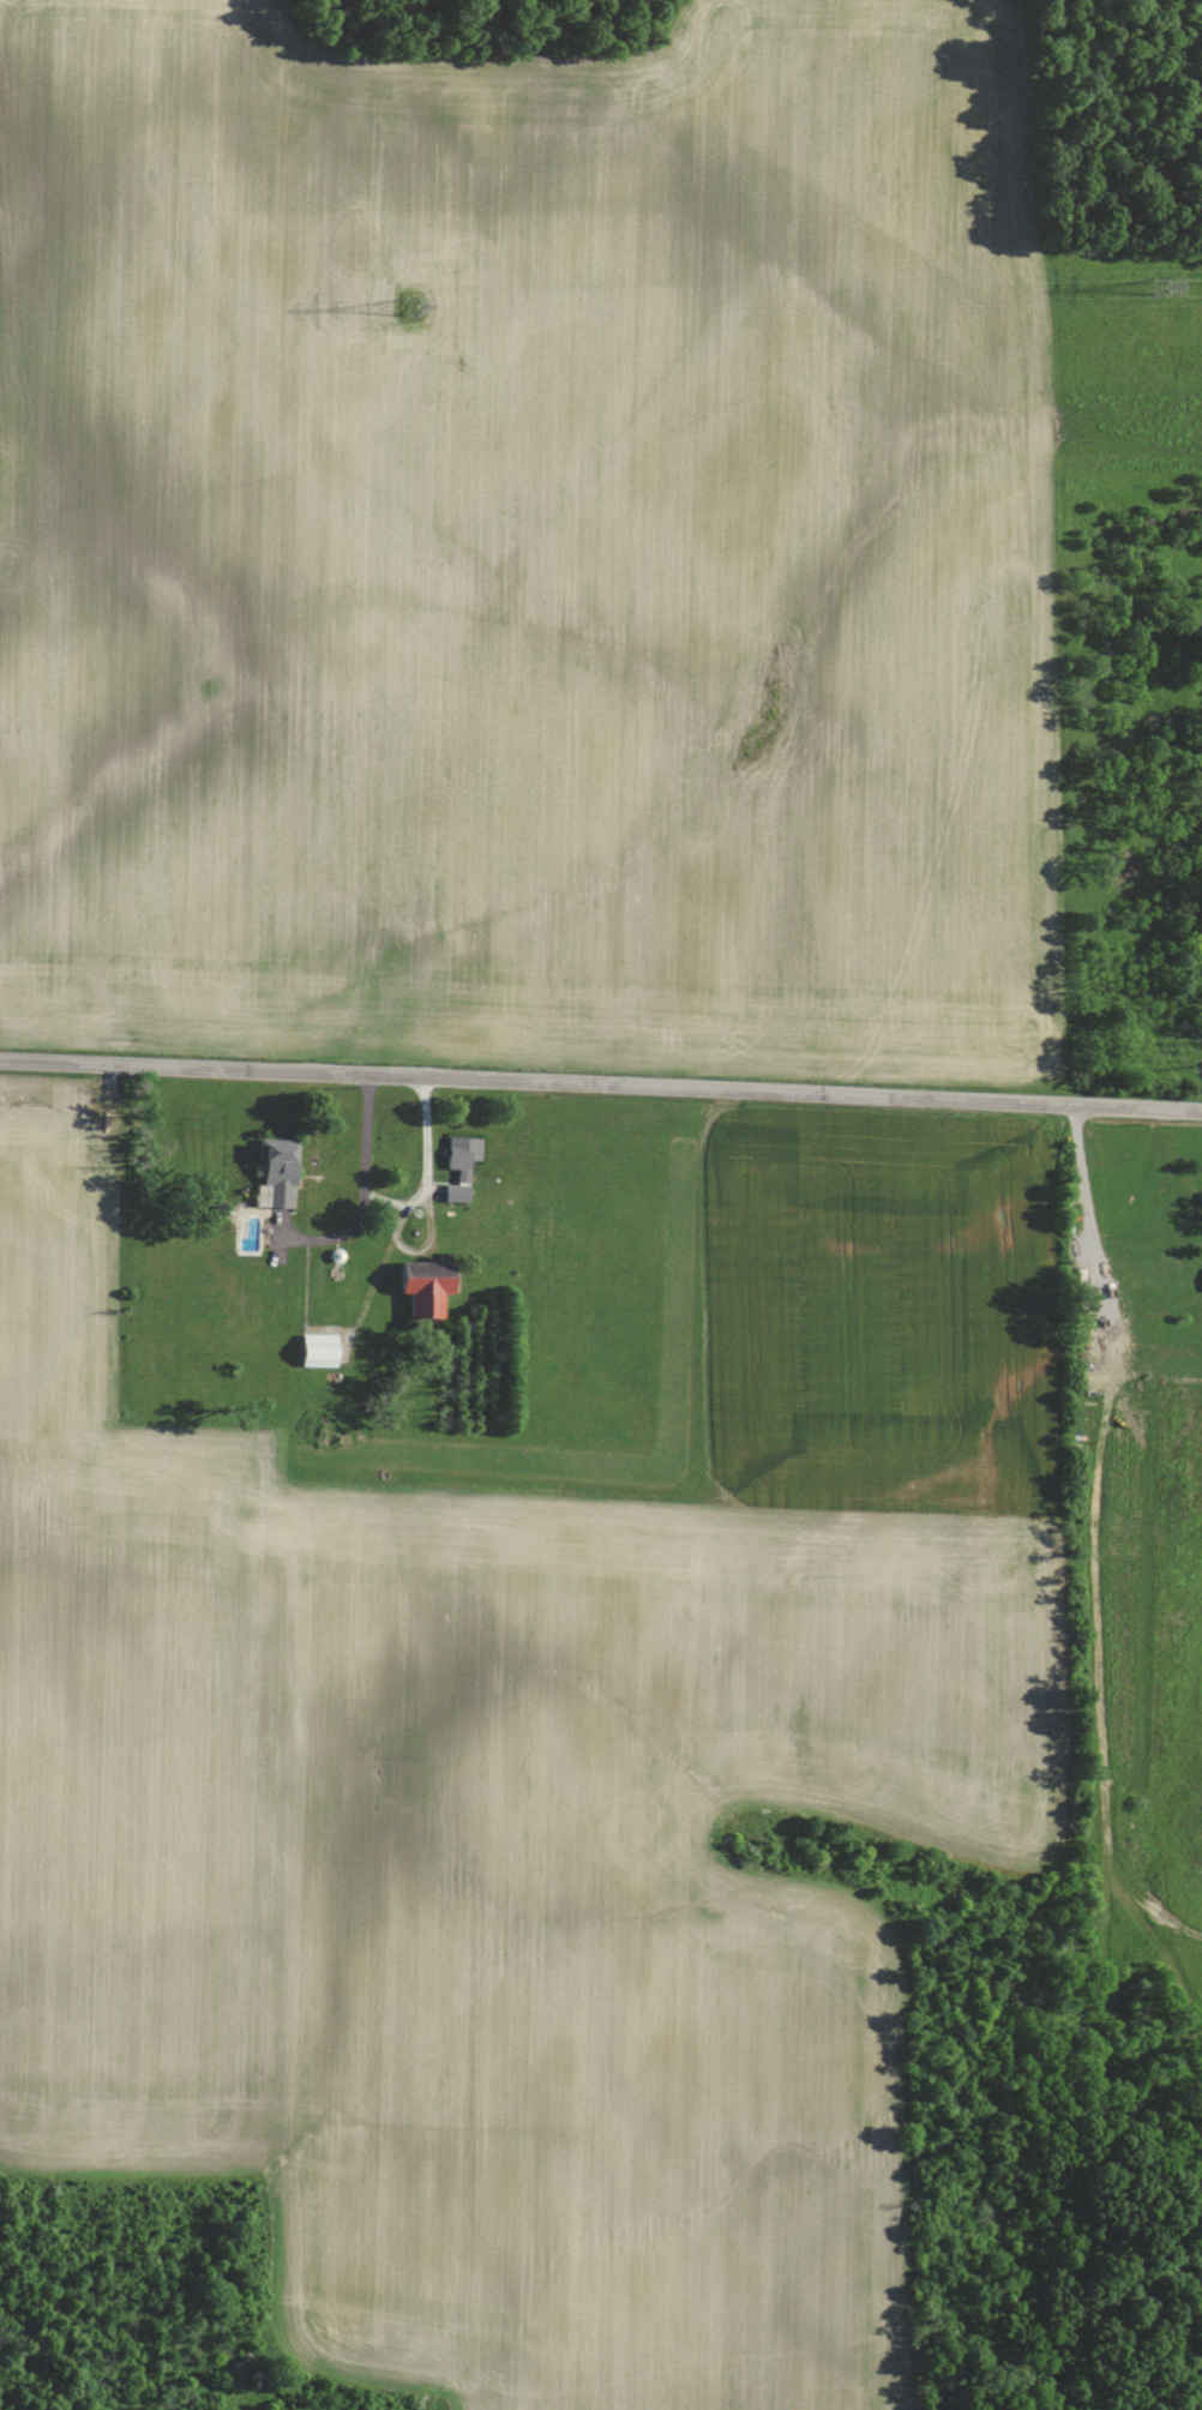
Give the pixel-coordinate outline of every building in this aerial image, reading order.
[(476,1137),(448,1136),(445,1200),(473,1201),(476,1137)] [(258,1206),(293,1206),(293,1141),(258,1140),(258,1206)] [(409,1317),(442,1317),(442,1294),(450,1293),(450,1259),(398,1260),(399,1293),(409,1292),(409,1317)]
